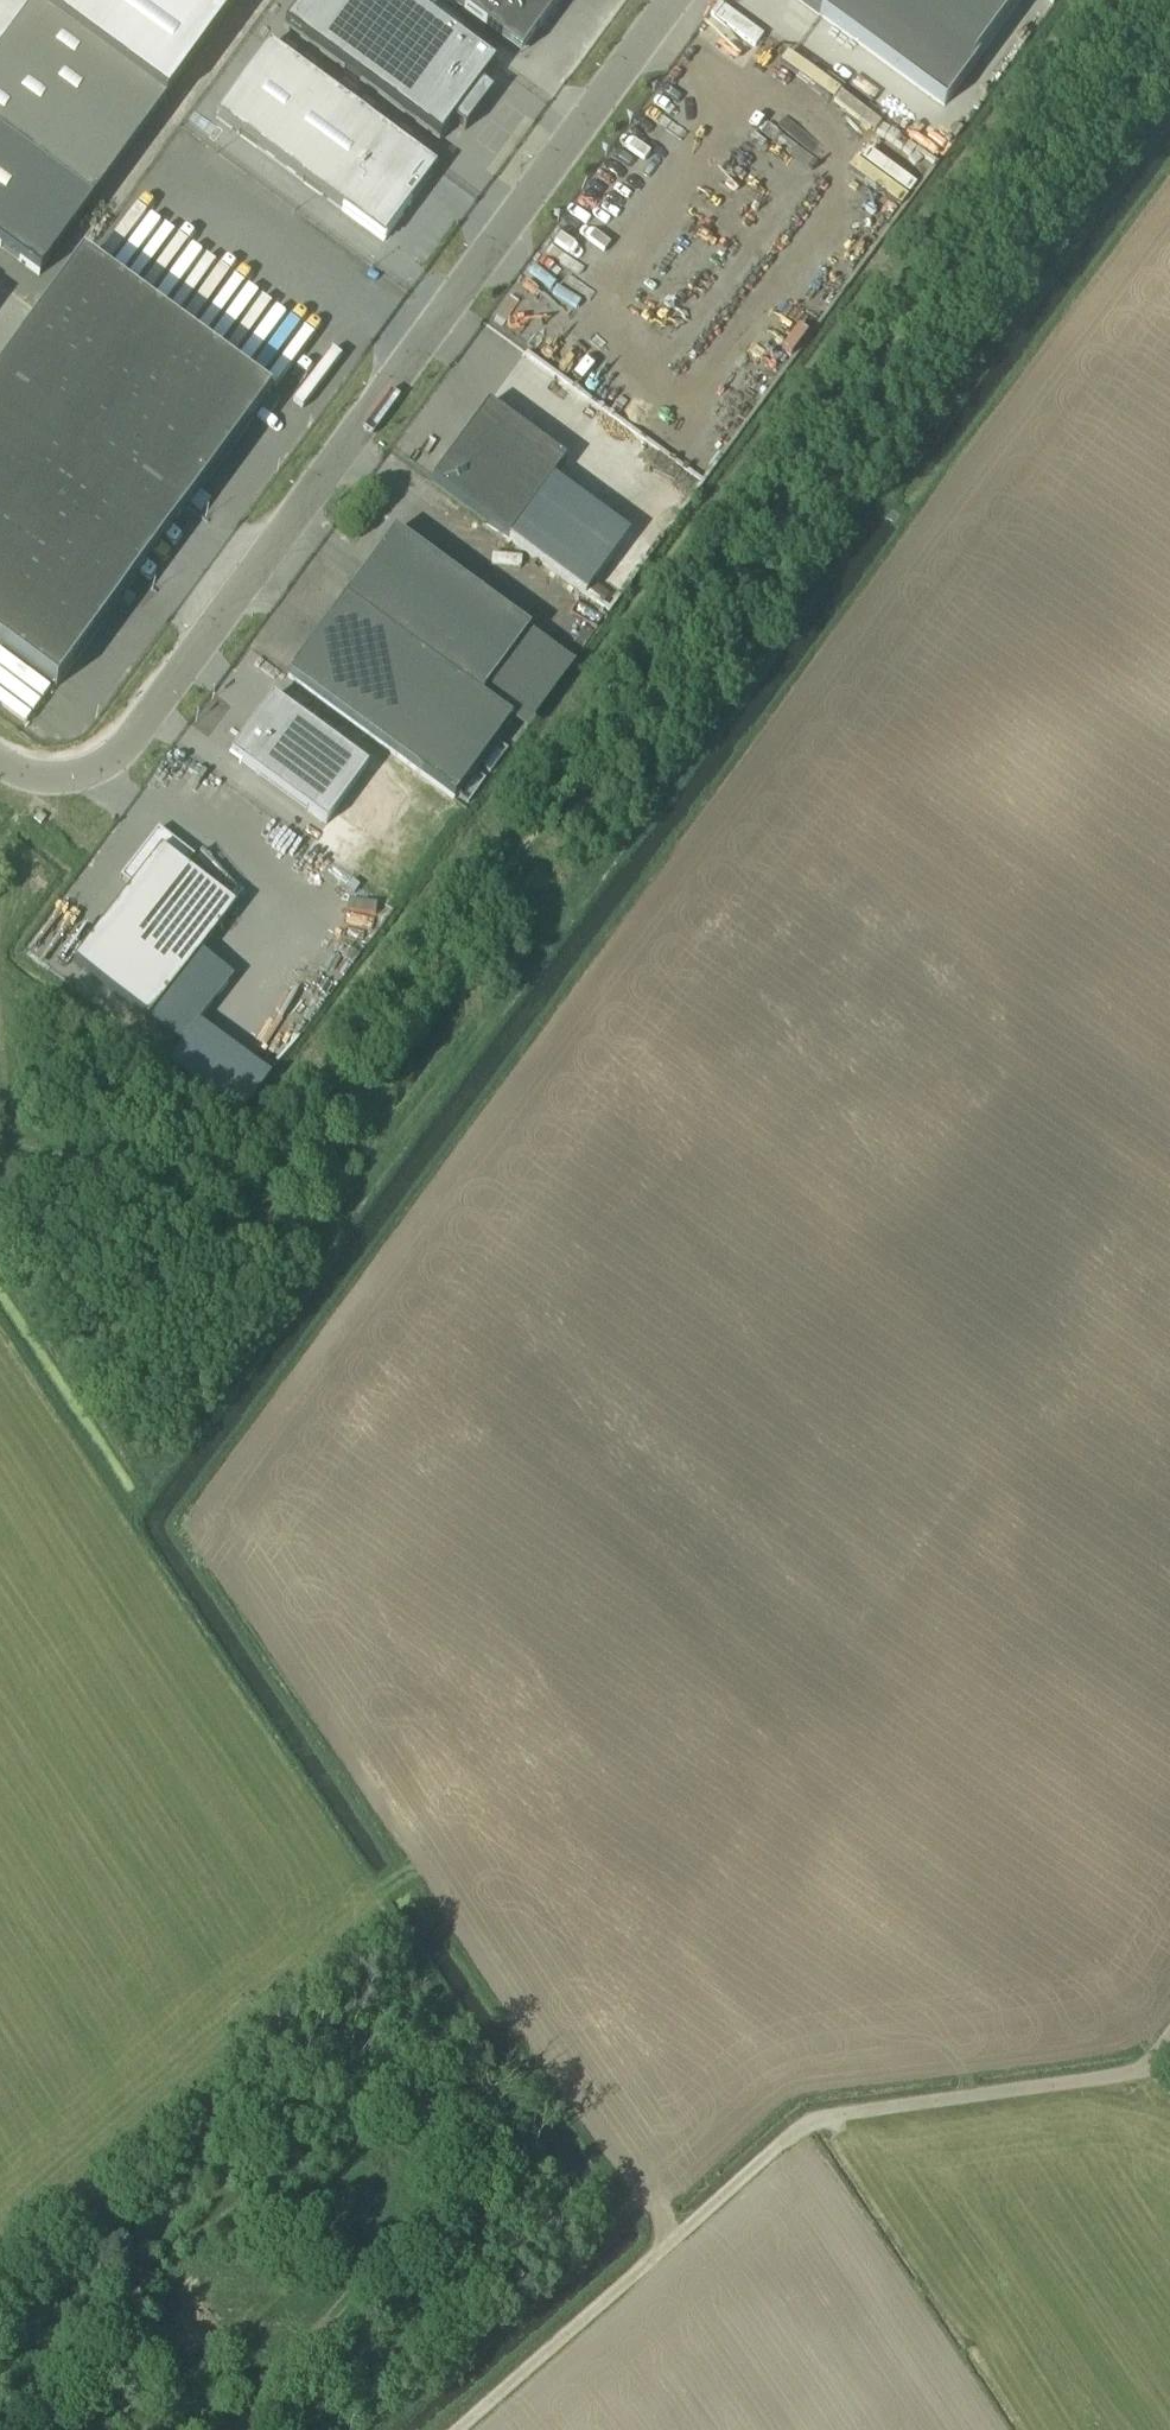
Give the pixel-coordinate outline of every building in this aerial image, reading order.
[(283,25),(440,141),(454,121),(463,128),(491,91),(482,84),(496,64),(408,0),(301,0),(283,25)] [(495,35),(521,54),(560,0),(448,0),(495,35)] [(945,105),(1022,0),(802,0),(945,105)] [(33,6),(0,51),(0,247),(39,276),(165,105),(33,6)] [(268,45),(215,117),(382,241),(436,168),(268,45)] [(137,576),(269,397),(82,259),(0,370),(0,646),(56,687),(137,576)] [(488,404),(432,481),(509,538),(566,461),(488,404)] [(395,531),(288,676),(454,799),(512,721),(480,698),(530,630),(395,531)] [(272,698),(230,755),(326,826),(369,768),(272,698)] [(73,961),(149,1018),(235,905),(186,867),(194,856),(157,828),(119,878),(130,886),(73,961)]
